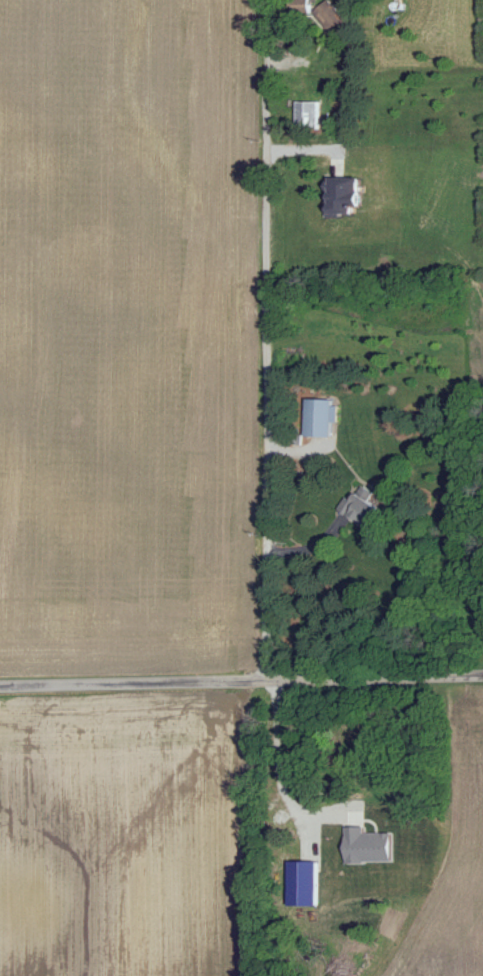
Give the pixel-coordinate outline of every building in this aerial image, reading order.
[(295,13),(294,0),(311,0),(312,12),(295,13)] [(314,10),(326,0),(332,0),(355,26),(340,39),(314,10)] [(298,100),(319,100),(319,126),(298,126),(298,100)] [(326,210),(357,210),(356,178),(326,178),(326,210)] [(306,434),(308,398),(334,398),(333,404),(339,404),(338,420),(333,420),(332,435),(306,434)] [(339,508),(347,496),(353,500),(358,492),(378,505),(371,517),(374,520),(370,527),(339,508)] [(391,862),(390,833),(363,833),(363,827),(343,827),(344,863),(391,862)] [(287,906),(315,906),(315,861),(287,861),(287,906)]
